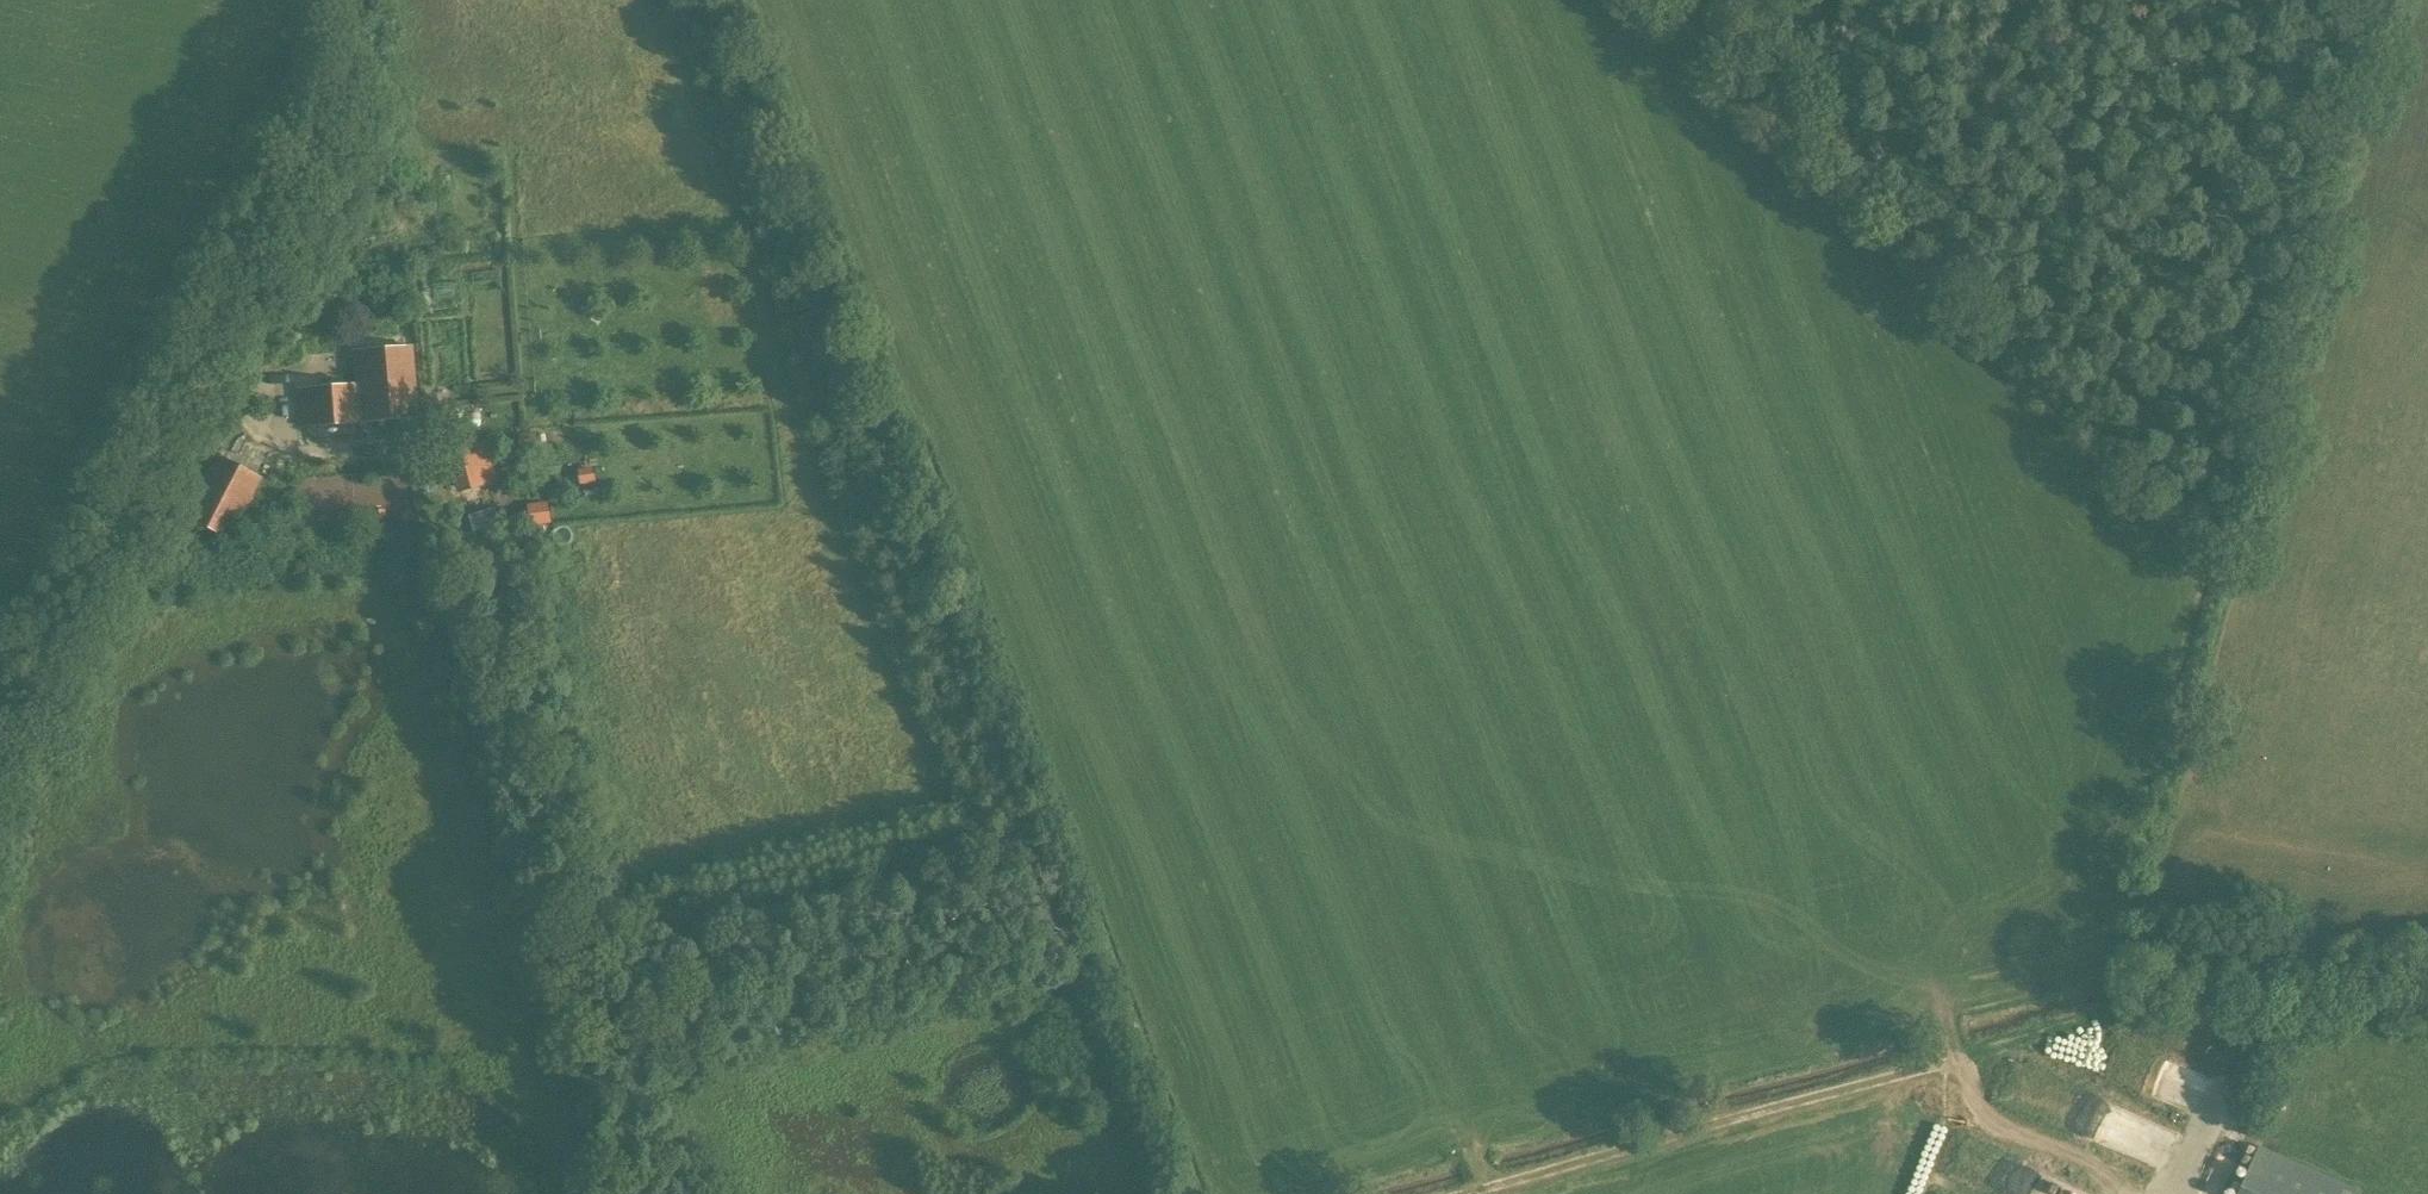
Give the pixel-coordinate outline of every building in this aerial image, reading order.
[(360,422),(416,416),(409,346),(353,351),(356,383),(302,387),(305,427),(360,422)] [(541,449),(540,434),(533,434),(520,435),(520,450),(534,449),(541,449)] [(259,477),(223,458),(215,454),(182,517),(229,541),(261,478),(259,477)] [(529,523),(551,520),(549,502),(526,505),(529,523)] [(2361,1190),(2259,1146),(2237,1193),(2359,1193),(2361,1190)]
